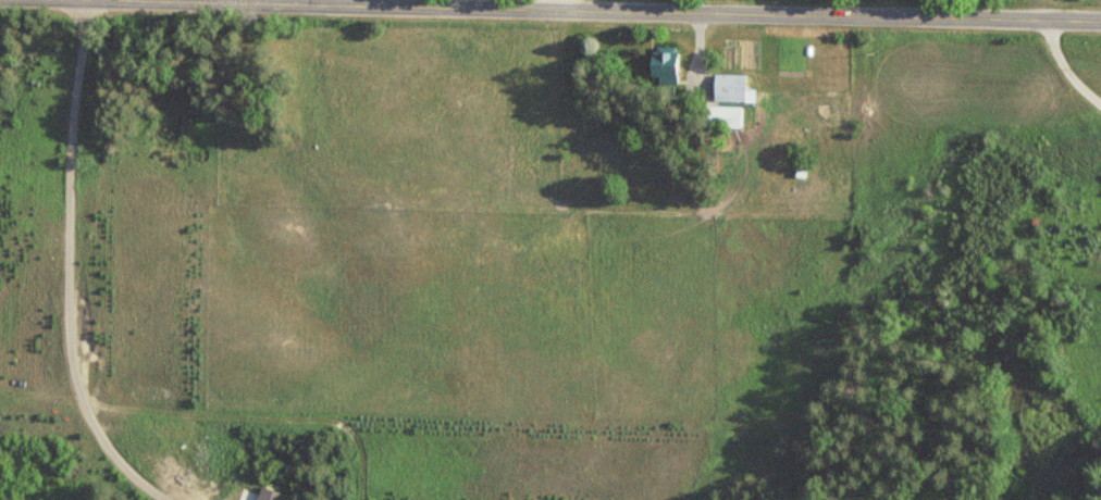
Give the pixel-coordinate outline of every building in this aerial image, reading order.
[(678,47),(650,47),(650,77),(662,77),(662,84),(678,84),(678,47)] [(745,89),(745,74),(714,74),(714,101),(752,101),(752,89),(745,89)] [(702,127),(741,127),(741,106),(702,106),(702,127)]
